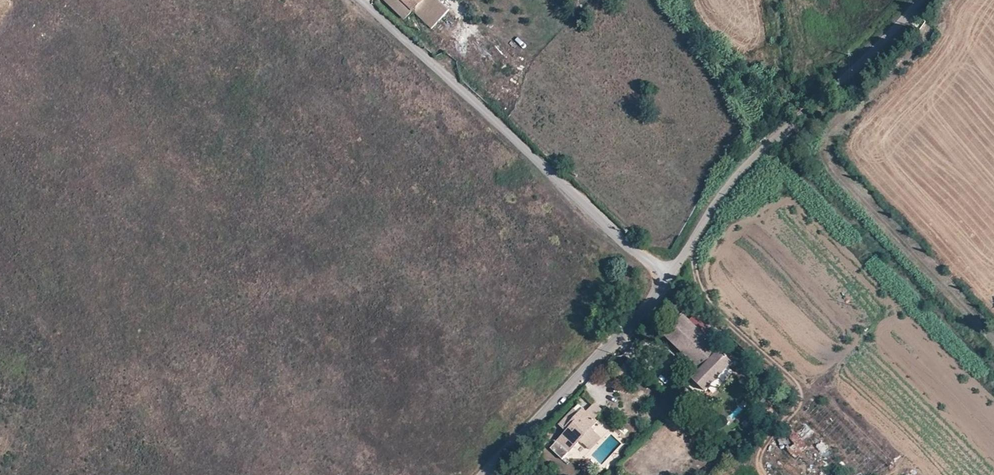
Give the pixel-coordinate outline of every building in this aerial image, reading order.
[(399,0),(382,0),(381,1),(404,20),(412,11),(399,0)] [(412,11),(422,0),(399,0),(412,11)] [(412,11),(431,29),(449,9),(440,0),(422,0),(412,11)] [(448,47),(465,63),(474,54),(456,38),(448,47)] [(665,335),(700,370),(692,379),(705,393),(733,365),(684,316),(665,335)] [(617,374),(624,380),(635,367),(628,361),(617,374)] [(763,407),(771,415),(778,408),(770,400),(763,407)] [(585,411),(593,419),(602,409),(594,402),(585,411)] [(567,432),(551,449),(561,458),(584,433),(595,443),(606,431),(593,419),(585,411),(578,405),(560,425),(567,432)] [(803,426),(798,435),(807,440),(812,430),(803,426)] [(574,466),(588,449),(579,441),(564,458),(574,466)]
